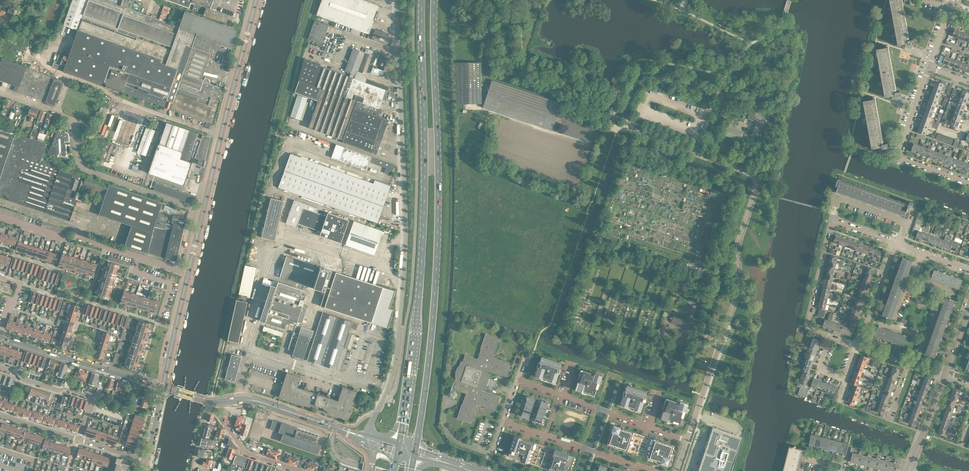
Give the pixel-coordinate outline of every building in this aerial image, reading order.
[(222,24),(185,11),(179,27),(130,9),(134,0),(123,0),(121,6),(104,0),(72,0),(63,25),(78,30),(66,64),(55,60),(53,66),(64,70),(63,71),(100,84),(104,82),(106,86),(123,92),(122,93),(213,125),(224,89),(209,83),(211,80),(204,77),(203,81),(201,81),(211,53),(212,53),(216,41),(233,47),(238,30),(222,24)] [(189,8),(191,2),(195,3),(193,9),(197,10),(199,4),(206,7),(210,9),(213,0),(167,0),(189,8)] [(376,13),(377,13),(378,13),(378,12),(377,11),(379,6),(364,0),(322,0),(316,15),(369,34),(376,13)] [(898,45),(905,44),(905,46),(909,48),(911,45),(914,44),(913,40),(908,41),(901,0),(890,0),(898,45)] [(27,12),(40,16),(42,11),(40,10),(41,6),(39,6),(40,3),(36,2),(35,4),(33,4),(32,8),(29,7),(27,12)] [(170,7),(165,5),(161,15),(166,17),(170,7)] [(210,9),(206,7),(204,15),(226,23),(228,17),(229,15),(210,9)] [(9,8),(7,14),(13,16),(15,11),(9,8)] [(11,20),(12,17),(5,14),(6,12),(1,10),(0,13),(0,16),(11,20)] [(6,25),(8,20),(1,16),(0,19),(0,21),(6,25)] [(308,39),(322,44),(329,25),(315,20),(308,39)] [(372,37),(371,39),(374,40),(374,38),(379,39),(380,37),(386,39),(387,39),(389,33),(382,31),(381,32),(375,29),(372,37)] [(952,36),(958,38),(961,31),(955,29),(952,36)] [(958,38),(964,40),(966,33),(961,31),(958,38)] [(885,97),(892,96),(892,98),(897,100),(898,97),(901,96),(900,91),(895,92),(887,47),(876,49),(885,97)] [(345,71),(356,75),(364,52),(353,48),(345,71)] [(381,69),(387,71),(389,65),(387,64),(390,58),(381,55),(377,64),(382,65),(380,69),(381,70),(381,69)] [(943,63),(948,65),(951,58),(945,56),(943,63)] [(17,91),(55,106),(64,82),(0,58),(0,79),(16,85),(14,90),(17,91)] [(948,65),(954,67),(956,60),(951,58),(948,65)] [(384,94),(385,89),(353,78),(352,78),(350,77),(319,66),(319,64),(304,59),(299,80),(295,92),(310,98),(318,101),(309,127),(343,140),(342,142),(376,155),(377,154),(376,154),(382,139),(383,140),(385,136),(383,136),(389,120),(380,117),(380,115),(377,114),(382,99),(384,94)] [(954,67),(960,69),(962,62),(956,60),(954,67)] [(455,63),(456,104),(481,103),(481,62),(455,63)] [(960,69),(965,71),(968,64),(962,62),(960,69)] [(482,108),(552,130),(561,103),(492,80),(482,108)] [(936,81),(934,87),(942,90),(943,90),(946,82),(941,80),(940,83),(936,81)] [(934,87),(932,93),(939,95),(942,90),(934,87)] [(960,96),(968,99),(968,96),(968,93),(962,91),(961,94),(959,93),(958,95),(960,96)] [(932,93),(930,98),(937,101),(939,95),(932,93)] [(290,116),(300,119),(307,98),(297,95),(296,100),(290,116)] [(960,96),(958,102),(966,105),(968,99),(960,96)] [(930,98),(928,104),(935,107),(937,101),(930,98)] [(872,149),(879,148),(879,150),(883,151),(885,149),(888,148),(887,143),(882,144),(874,99),(863,101),(872,149)] [(958,102),(956,108),(964,110),(966,105),(958,102)] [(928,104),(926,109),(933,112),(935,107),(928,104)] [(92,133),(94,134),(96,130),(100,132),(108,109),(101,106),(92,133)] [(771,116),(751,108),(747,119),(756,122),(752,131),(763,135),(766,125),(767,126),(771,116)] [(956,108),(954,113),(962,116),(964,110),(956,108)] [(35,109),(30,121),(32,122),(34,117),(36,118),(39,110),(35,109)] [(926,109),(924,115),(931,118),(933,112),(926,109)] [(37,122),(39,123),(40,121),(43,122),(46,113),(41,111),(38,120),(37,120),(37,122)] [(48,113),(45,123),(43,128),(48,130),(53,115),(48,113)] [(954,113),(952,119),(960,122),(962,116),(954,113)] [(924,115),(922,121),(929,123),(931,118),(924,115)] [(55,116),(51,125),(50,128),(53,128),(54,126),(57,127),(60,118),(55,116)] [(960,122),(952,119),(950,125),(958,127),(960,122)] [(922,121),(920,126),(927,129),(929,123),(922,121)] [(197,164),(203,166),(210,137),(203,134),(203,135),(190,130),(167,122),(160,144),(158,144),(148,173),(184,185),(192,163),(188,162),(190,156),(195,158),(199,159),(197,164)] [(927,129),(920,126),(918,132),(925,135),(927,129)] [(137,153),(146,156),(155,130),(146,127),(137,153)] [(723,135),(741,141),(743,133),(726,127),(723,135)] [(103,191),(106,193),(103,202),(100,201),(98,207),(101,208),(99,215),(131,226),(125,246),(148,253),(148,252),(165,258),(177,260),(186,221),(173,218),(172,220),(165,219),(166,216),(159,214),(162,202),(109,184),(109,185),(83,176),(84,175),(71,171),(71,170),(41,160),(46,144),(15,133),(0,128),(0,194),(5,196),(11,201),(70,221),(75,205),(76,205),(82,188),(102,194),(103,191)] [(65,142),(69,141),(69,135),(69,134),(68,133),(67,133),(66,132),(57,129),(52,146),(51,145),(48,154),(57,157),(59,154),(61,154),(61,155),(62,156),(63,156),(64,156),(65,156),(66,155),(66,154),(66,153),(66,144),(65,144),(65,142)] [(131,131),(127,145),(137,147),(138,144),(134,143),(137,133),(131,131)] [(329,149),(331,141),(322,140),(321,143),(323,143),(322,145),(320,145),(319,147),(324,147),(324,148),(329,149)] [(911,151),(916,153),(919,145),(914,143),(911,151)] [(916,153),(922,155),(925,147),(926,144),(923,143),(922,146),(919,145),(916,153)] [(394,165),(336,144),(332,157),(366,170),(369,162),(386,168),(384,172),(387,173),(387,174),(388,174),(390,174),(390,175),(394,165)] [(922,155),(928,157),(931,149),(932,146),(929,145),(928,148),(925,147),(922,155)] [(928,157),(933,159),(936,152),(931,149),(928,157)] [(933,159),(939,161),(942,154),(943,150),(940,149),(939,153),(936,152),(933,159)] [(939,161),(945,163),(947,156),(949,152),(946,151),(945,155),(942,154),(939,161)] [(278,187),(308,197),(377,222),(386,197),(390,186),(374,180),(373,184),(290,154),(278,187)] [(945,163),(950,165),(953,158),(947,156),(945,163)] [(950,165),(956,167),(959,160),(953,158),(950,165)] [(956,167),(962,169),(964,162),(959,160),(956,167)] [(837,192),(875,206),(904,216),(905,216),(909,217),(910,212),(914,203),(910,201),(908,206),(841,181),(841,180),(838,179),(836,186),(838,186),(836,192),(837,192)] [(710,194),(726,200),(728,194),(712,189),(710,194)] [(268,239),(275,241),(277,230),(284,201),(271,198),(262,237),(268,239)] [(297,223),(298,223),(297,227),(301,229),(303,225),(321,231),(320,235),(341,243),(349,220),(328,212),(318,209),(317,213),(303,208),(297,223)] [(345,245),(372,254),(374,255),(382,231),(354,221),(345,245)] [(916,237),(922,239),(926,227),(924,226),(922,232),(918,231),(917,234),(916,237)] [(922,239),(928,241),(931,232),(928,231),(929,228),(926,227),(922,239)] [(928,241),(933,243),(938,231),(935,230),(934,233),(931,232),(928,241)] [(0,232),(0,233),(0,241),(1,242),(0,244),(2,244),(3,242),(6,243),(9,235),(7,234),(2,233),(0,232)] [(939,245),(945,247),(949,235),(946,234),(944,240),(941,239),(939,245)] [(16,237),(10,235),(9,235),(6,243),(10,244),(9,246),(11,247),(11,245),(15,246),(18,238),(16,237)] [(834,242),(839,244),(842,237),(836,235),(834,242)] [(945,247),(950,249),(953,240),(951,239),(952,236),(949,235),(945,247)] [(839,244),(845,246),(847,239),(842,237),(839,244)] [(845,246),(851,248),(853,241),(847,239),(845,246)] [(953,240),(950,249),(956,251),(958,246),(960,246),(961,243),(953,240)] [(851,248),(856,250),(859,243),(853,241),(851,248)] [(856,250),(862,252),(864,245),(859,243),(856,250)] [(862,252),(868,254),(870,247),(864,245),(862,252)] [(868,254),(873,256),(876,249),(870,247),(868,254)] [(876,249),(873,256),(879,258),(882,251),(876,249)] [(55,253),(52,261),(57,263),(60,255),(55,253)] [(70,270),(74,257),(62,253),(58,266),(63,268),(63,269),(65,270),(66,269),(70,270)] [(3,255),(0,263),(1,264),(7,265),(9,266),(11,258),(8,256),(8,254),(7,254),(6,256),(3,255)] [(331,288),(327,287),(332,270),(286,256),(280,277),(325,292),(320,306),(371,322),(383,287),(336,272),(331,288)] [(86,260),(74,257),(70,270),(74,271),(74,272),(77,273),(77,272),(81,274),(86,260)] [(900,266),(898,272),(908,276),(913,262),(903,258),(901,264),(900,264),(899,266),(900,266)] [(97,264),(86,260),(81,274),(86,275),(85,276),(88,277),(88,276),(93,277),(97,264)] [(103,272),(116,276),(120,265),(107,261),(105,265),(104,265),(103,268),(105,268),(103,272)] [(239,294),(249,296),(255,267),(245,265),(239,294)] [(868,267),(866,273),(873,275),(875,269),(868,267)] [(371,275),(368,274),(366,280),(372,281),(375,269),(373,269),(371,275)] [(931,279),(945,284),(948,274),(943,272),(943,271),(941,271),(940,271),(934,269),(931,279)] [(116,276),(103,272),(102,277),(101,276),(100,279),(101,279),(99,284),(113,288),(116,276)] [(895,281),(893,286),(902,290),(908,276),(898,272),(896,278),(895,278),(894,280),(895,281)] [(866,273),(864,278),(871,281),(873,275),(866,273)] [(948,274),(945,284),(959,289),(963,279),(957,277),(957,276),(955,276),(954,277),(948,274)] [(680,283),(691,287),(694,280),(682,276),(680,283)] [(864,278),(862,284),(869,286),(871,281),(864,278)] [(0,281),(0,295),(1,291),(11,294),(14,285),(0,281)] [(307,308),(302,306),(306,296),(301,294),(302,290),(278,282),(276,287),(271,285),(260,320),(284,328),(286,323),(296,327),(297,322),(302,323),(307,308)] [(109,300),(113,288),(99,284),(98,288),(97,288),(96,290),(97,291),(96,295),(109,300)] [(862,284),(860,290),(867,292),(869,286),(862,284)] [(890,295),(887,301),(897,304),(902,290),(893,286),(890,293),(890,292),(889,294),(890,295)] [(132,307),(136,294),(124,290),(120,303),(125,305),(124,306),(127,307),(127,306),(132,307)] [(860,290),(858,295),(865,298),(867,292),(860,290)] [(147,298),(136,294),(132,307),(136,308),(136,310),(139,310),(139,309),(143,311),(147,298)] [(858,295),(856,301),(863,303),(865,298),(858,295)] [(945,297),(940,311),(950,315),(952,309),(953,309),(954,307),(953,307),(955,301),(951,299),(951,298),(950,298),(950,299),(945,297)] [(159,301),(147,298),(143,311),(148,312),(147,313),(150,314),(150,313),(155,314),(159,301)] [(246,309),(247,302),(236,300),(235,306),(232,320),(228,340),(238,343),(246,309)] [(856,301),(854,307),(861,309),(863,303),(856,301)] [(897,304),(887,301),(885,307),(884,306),(884,308),(885,309),(882,315),(887,316),(886,317),(888,318),(888,317),(892,318),(897,304)] [(71,304),(70,309),(80,312),(80,310),(78,310),(80,306),(71,304)] [(690,304),(685,320),(673,316),(671,322),(684,326),(685,326),(691,328),(691,329),(691,328),(693,329),(695,323),(695,322),(696,323),(696,322),(694,321),(694,323),(693,323),(694,321),(691,320),(696,306),(690,304)] [(854,307),(852,312),(859,315),(861,309),(854,307)] [(820,322),(824,323),(823,326),(828,328),(831,321),(833,317),(834,312),(831,311),(830,313),(827,320),(822,318),(820,322)] [(940,311),(935,325),(945,329),(947,323),(948,323),(949,321),(948,321),(950,315),(940,311)] [(848,315),(847,317),(850,318),(857,321),(859,315),(852,312),(851,316),(848,315)] [(304,361),(333,370),(349,322),(320,313),(304,361)] [(68,314),(66,319),(76,322),(77,321),(75,320),(76,317),(68,314)] [(10,320),(9,320),(6,328),(10,329),(9,331),(11,332),(11,330),(15,331),(17,323),(16,322),(10,320)] [(139,320),(135,332),(148,336),(149,332),(151,332),(151,329),(150,329),(152,324),(139,320)] [(828,328),(834,330),(836,323),(831,321),(828,328)] [(19,323),(17,323),(15,331),(18,332),(18,334),(19,334),(20,332),(23,334),(26,325),(24,325),(19,323)] [(834,330),(840,332),(842,325),(836,323),(834,330)] [(65,324),(63,330),(73,333),(74,331),(72,330),(73,327),(65,324)] [(28,326),(26,325),(23,334),(27,335),(26,337),(28,337),(29,335),(32,336),(35,328),(33,328),(28,326)] [(262,330),(282,336),(284,332),(264,325),(262,330)] [(840,332),(845,334),(848,327),(842,325),(840,332)] [(935,325),(930,340),(940,343),(942,337),(943,337),(944,335),(943,335),(945,329),(935,325)] [(848,327),(845,334),(851,336),(853,329),(854,327),(851,326),(851,328),(848,327)] [(883,339),(889,341),(893,331),(878,326),(875,336),(881,338),(881,339),(883,340),(883,339)] [(301,327),(299,333),(294,331),(288,349),(294,351),(292,356),(303,359),(310,337),(311,337),(313,331),(301,327)] [(36,329),(35,328),(32,336),(35,337),(35,339),(36,340),(37,338),(41,339),(43,331),(42,330),(36,329)] [(50,333),(45,331),(43,331),(41,339),(44,340),(43,342),(45,343),(46,341),(49,342),(52,334),(50,333)] [(101,336),(100,340),(109,342),(109,341),(111,335),(111,334),(103,331),(102,335),(100,334),(99,336),(101,336)] [(893,331),(889,341),(895,343),(895,344),(897,345),(897,344),(903,346),(907,336),(893,331)] [(135,332),(131,343),(144,347),(146,343),(147,343),(148,341),(147,340),(148,336),(135,332)] [(807,336),(810,337),(821,341),(822,338),(808,332),(807,336)] [(344,347),(351,349),(355,335),(349,333),(344,347)] [(485,334),(480,348),(481,348),(478,359),(465,355),(463,361),(461,361),(460,365),(458,366),(457,367),(456,369),(456,371),(455,372),(455,374),(455,376),(455,378),(454,382),(456,382),(453,389),(466,393),(462,404),(457,418),(470,423),(471,421),(472,421),(475,412),(474,412),(477,404),(485,407),(484,408),(493,411),(493,410),(496,410),(500,397),(481,390),(482,388),(486,389),(488,383),(489,384),(490,380),(489,380),(490,375),(487,373),(488,370),(507,377),(511,363),(509,362),(510,361),(501,358),(501,360),(493,357),(495,349),(496,349),(499,341),(498,340),(499,338),(485,334)] [(61,335),(60,340),(70,343),(70,341),(69,341),(70,337),(61,335)] [(810,337),(807,346),(818,350),(821,341),(810,337)] [(70,343),(60,340),(58,345),(66,348),(67,345),(69,345),(70,343)] [(100,340),(99,343),(97,342),(97,344),(99,345),(98,348),(106,351),(106,349),(108,344),(109,342),(100,340)] [(940,343),(930,340),(925,354),(935,357),(937,351),(938,352),(939,349),(938,349),(940,343)] [(131,343),(128,355),(141,359),(142,355),(143,355),(144,352),(143,352),(144,347),(131,343)] [(3,354),(4,355),(10,356),(11,357),(14,349),(11,348),(11,346),(9,345),(9,347),(5,346),(3,354)] [(805,351),(807,352),(816,355),(818,350),(807,346),(805,351)] [(11,357),(13,358),(18,359),(20,360),(23,352),(19,350),(20,348),(18,348),(17,350),(14,349),(11,357)] [(96,353),(95,357),(103,360),(104,358),(105,352),(106,351),(98,348),(96,352),(94,351),(94,353),(96,353)] [(807,352),(805,358),(814,361),(816,355),(807,352)] [(231,354),(225,379),(235,381),(242,357),(231,354)] [(141,359),(128,355),(124,366),(137,371),(138,366),(140,366),(140,364),(139,363),(141,359)] [(549,359),(541,356),(535,376),(542,379),(542,377),(548,379),(547,381),(554,383),(558,373),(556,373),(558,369),(559,370),(561,363),(553,360),(549,359)] [(805,358),(803,363),(812,367),(814,361),(805,358)] [(54,369),(55,368),(55,367),(59,369),(61,362),(51,359),(48,367),(51,368),(50,370),(52,371),(54,369)] [(872,365),(879,368),(881,362),(874,359),(872,365)] [(53,373),(58,375),(58,377),(61,378),(61,376),(63,377),(68,364),(62,362),(59,372),(58,372),(57,372),(58,372),(54,370),(53,373)] [(801,369),(803,370),(809,372),(810,372),(812,367),(803,363),(801,369)] [(857,366),(855,372),(864,375),(865,373),(862,372),(864,368),(857,366)] [(893,366),(891,372),(898,374),(900,369),(893,366)] [(74,379),(86,383),(90,371),(77,367),(74,379)] [(594,374),(581,369),(578,376),(581,377),(579,383),(578,382),(575,390),(582,392),(582,390),(586,392),(586,393),(594,396),(596,389),(597,389),(600,383),(598,382),(599,379),(601,380),(602,375),(594,373),(594,374)] [(798,394),(805,397),(809,386),(810,386),(813,379),(808,377),(809,372),(803,370),(799,382),(798,382),(798,383),(799,383),(798,385),(800,387),(798,394)] [(88,383),(90,384),(89,387),(93,388),(93,385),(96,386),(99,375),(99,374),(92,372),(91,373),(88,383)] [(327,411),(326,413),(331,414),(333,415),(341,417),(343,418),(347,420),(350,412),(351,409),(353,402),(354,399),(357,392),(353,390),(350,390),(350,389),(342,387),(340,394),(339,397),(338,401),(338,400),(338,401),(335,400),(324,396),(322,395),(311,391),(310,392),(308,391),(300,388),(298,387),(299,384),(299,381),(300,381),(301,377),(293,374),(293,375),(291,374),(291,373),(287,372),(285,376),(286,376),(285,379),(284,379),(282,386),(282,387),(281,389),(279,397),(283,398),(285,399),(293,401),(296,402),(303,405),(306,405),(306,406),(310,407),(310,405),(314,406),(314,405),(318,406),(318,407),(320,408),(321,407),(324,408),(324,410),(327,411)] [(891,372),(889,378),(896,380),(898,374),(891,372)] [(7,376),(4,385),(10,386),(11,384),(13,385),(15,379),(7,376)] [(106,387),(112,389),(115,380),(109,378),(106,387)] [(819,380),(813,378),(813,379),(810,386),(810,387),(816,389),(819,380)] [(889,378),(887,383),(894,386),(896,380),(889,378)] [(925,378),(923,383),(930,386),(932,380),(925,378)] [(825,382),(819,380),(816,389),(822,391),(825,382)] [(831,384),(825,382),(822,391),(828,393),(831,384)] [(887,383),(885,389),(892,392),(894,386),(887,383)] [(923,383),(921,389),(928,391),(930,386),(923,383)] [(837,386),(831,384),(828,393),(833,395),(835,392),(837,393),(839,387),(836,386),(837,386)] [(852,390),(859,392),(861,393),(863,387),(858,385),(854,384),(853,387),(852,387),(852,389),(853,389),(852,390)] [(646,392),(627,385),(620,405),(627,407),(627,406),(633,408),(633,409),(640,412),(643,402),(642,401),(643,398),(644,398),(646,392)] [(31,395),(34,396),(36,388),(31,386),(27,398),(30,399),(31,395)] [(145,388),(143,394),(150,396),(152,390),(145,388)] [(954,388),(952,393),(958,396),(960,390),(954,388)] [(885,389),(883,395),(890,397),(892,392),(885,389)] [(921,389),(919,395),(926,397),(928,391),(921,389)] [(40,398),(44,399),(46,391),(41,390),(38,400),(37,402),(37,403),(39,404),(39,403),(40,400),(40,398)] [(46,391),(44,399),(46,400),(46,402),(47,403),(46,406),(49,408),(51,408),(52,407),(52,406),(54,402),(51,401),(53,395),(51,394),(51,393),(46,391)] [(952,393),(950,399),(956,402),(958,396),(952,393)] [(143,394),(141,399),(148,402),(150,396),(143,394)] [(883,395),(881,400),(888,403),(890,397),(883,395)] [(919,395),(917,400),(924,403),(926,397),(919,395)] [(62,396),(62,399),(58,398),(56,407),(59,408),(60,403),(65,405),(67,398),(62,396)] [(857,398),(850,396),(848,401),(849,402),(848,404),(852,406),(853,403),(855,404),(856,401),(857,401),(858,398),(857,398)] [(664,405),(666,406),(664,411),(663,411),(660,418),(667,421),(667,419),(671,421),(671,422),(679,425),(681,418),(683,418),(685,411),(684,411),(685,408),(686,408),(687,404),(680,402),(679,403),(666,398),(664,405)] [(148,402),(141,399),(139,405),(146,407),(148,402)] [(950,399),(947,405),(954,407),(956,402),(950,399)] [(881,400),(879,406),(886,409),(888,403),(881,400)] [(917,400),(915,406),(922,408),(924,403),(917,400)] [(947,405),(945,410),(952,413),(954,407),(947,405)] [(886,409),(879,406),(877,412),(884,414),(886,409)] [(915,406),(913,412),(920,414),(922,408),(915,406)] [(945,410),(943,416),(950,419),(952,413),(945,410)] [(913,412),(911,417),(918,420),(920,414),(913,412)] [(218,424),(212,423),(212,422),(214,415),(208,413),(206,423),(212,425),(214,426),(215,426),(217,426),(218,424)] [(248,423),(251,424),(253,418),(246,415),(245,420),(249,421),(248,423)] [(943,416),(941,422),(948,424),(950,419),(943,416)] [(236,428),(236,429),(241,431),(241,433),(241,435),(245,436),(249,425),(244,423),(245,420),(243,420),(243,419),(237,417),(235,424),(237,425),(236,428)] [(918,420),(911,417),(909,423),(916,425),(918,420)] [(270,429),(283,433),(281,441),(318,454),(321,445),(316,444),(317,442),(316,442),(318,437),(297,430),(298,428),(282,423),(273,420),(273,421),(270,429)] [(941,422),(939,428),(946,430),(948,424),(941,422)] [(611,432),(607,445),(626,451),(633,432),(622,428),(622,429),(620,429),(620,427),(613,424),(610,432),(611,432)] [(7,436),(9,437),(13,427),(7,425),(4,433),(8,435),(7,436)] [(202,436),(209,438),(211,428),(205,426),(202,436)] [(12,436),(15,437),(18,428),(13,427),(9,437),(11,438),(12,436)] [(85,435),(90,437),(93,428),(87,427),(85,435)] [(215,436),(224,439),(223,439),(225,439),(224,442),(227,443),(229,436),(225,435),(224,434),(225,431),(224,429),(218,427),(217,430),(215,436)] [(698,470),(731,470),(742,437),(712,427),(698,470)] [(17,440),(19,440),(23,430),(18,428),(15,437),(18,438),(17,440)] [(946,430),(939,428),(937,433),(944,436),(946,430)] [(21,439),(25,441),(28,432),(23,430),(19,440),(21,441),(21,439)] [(27,443),(29,444),(33,434),(28,432),(25,441),(28,442),(27,443)] [(32,443),(35,444),(38,436),(33,434),(29,444),(31,445),(32,443)] [(113,435),(110,443),(116,445),(118,437),(113,435)] [(520,461),(528,463),(533,449),(532,449),(534,442),(514,435),(509,449),(510,449),(508,456),(521,460),(520,461)] [(38,436),(35,444),(38,445),(38,447),(38,448),(38,451),(40,451),(42,446),(41,446),(43,437),(38,436)] [(818,446),(820,447),(822,437),(817,436),(814,448),(817,449),(818,446)] [(653,438),(647,458),(657,462),(658,460),(660,461),(659,463),(667,466),(669,458),(673,445),(653,438)] [(225,457),(232,459),(235,451),(236,451),(237,447),(232,440),(229,439),(227,447),(226,449),(228,450),(225,457)] [(42,448),(47,450),(50,441),(45,440),(42,448)] [(838,451),(840,452),(842,442),(837,441),(834,453),(837,454),(838,451)] [(842,442),(840,452),(842,453),(842,455),(846,456),(849,444),(842,442)] [(57,456),(58,453),(60,445),(55,443),(53,452),(52,454),(57,456)] [(798,468),(798,467),(798,466),(798,467),(800,461),(799,461),(799,460),(800,460),(801,454),(801,453),(802,453),(803,450),(796,448),(795,445),(795,446),(792,447),(790,454),(787,455),(788,455),(789,457),(788,460),(786,462),(787,464),(787,467),(784,468),(784,469),(786,470),(785,470),(797,470),(798,468)] [(66,446),(63,455),(68,457),(71,448),(66,446)] [(851,462),(860,464),(862,455),(853,453),(854,448),(851,447),(850,452),(853,453),(851,462)] [(76,457),(82,458),(85,450),(79,448),(76,457)] [(268,456),(272,458),(274,450),(268,448),(268,449),(264,448),(262,454),(268,456)] [(548,470),(552,470),(570,470),(571,469),(570,469),(574,456),(568,454),(554,449),(552,456),(552,457),(548,470)] [(274,450),(272,458),(276,459),(278,459),(281,452),(274,450)] [(286,462),(290,464),(293,456),(290,455),(290,454),(286,453),(284,453),(283,455),(285,456),(285,455),(286,456),(284,461),(287,462),(286,462)] [(100,455),(97,463),(97,466),(102,467),(102,465),(105,456),(100,455)] [(233,463),(239,465),(241,457),(236,455),(233,463)] [(860,464),(869,466),(871,457),(862,455),(860,464)] [(111,458),(105,456),(102,465),(108,467),(111,458)] [(297,466),(300,467),(302,461),(303,457),(301,456),(300,459),(301,459),(301,460),(295,458),(296,456),(293,456),(290,464),(294,465),(295,465),(297,466)] [(115,470),(128,470),(130,465),(125,463),(127,460),(117,457),(116,462),(117,463),(115,470)] [(241,457),(239,465),(243,466),(242,467),(244,468),(247,459),(241,457)] [(869,466),(878,468),(880,459),(871,457),(869,466)] [(886,470),(889,470),(896,470),(897,466),(900,467),(902,459),(896,458),(895,461),(898,461),(897,464),(889,461),(886,470)] [(206,459),(205,461),(203,460),(203,461),(202,462),(202,464),(202,465),(212,467),(213,463),(211,463),(212,460),(206,459)] [(878,468),(886,470),(889,461),(880,459),(878,468)] [(305,469),(309,470),(312,462),(306,460),(306,462),(302,461),(300,467),(302,468),(303,468),(305,469)] [(256,470),(257,470),(259,463),(254,461),(251,470),(254,470),(256,470)] [(309,470),(312,470),(316,470),(318,466),(318,464),(312,462),(309,470)]
